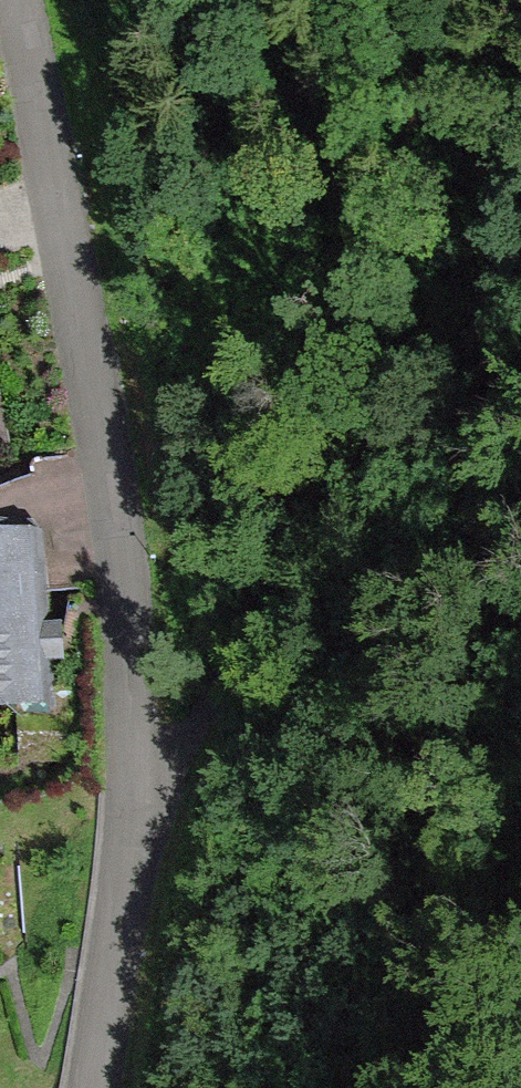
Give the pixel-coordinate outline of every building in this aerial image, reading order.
[(25,536),(0,538),(0,716),(36,714),(25,536)]
